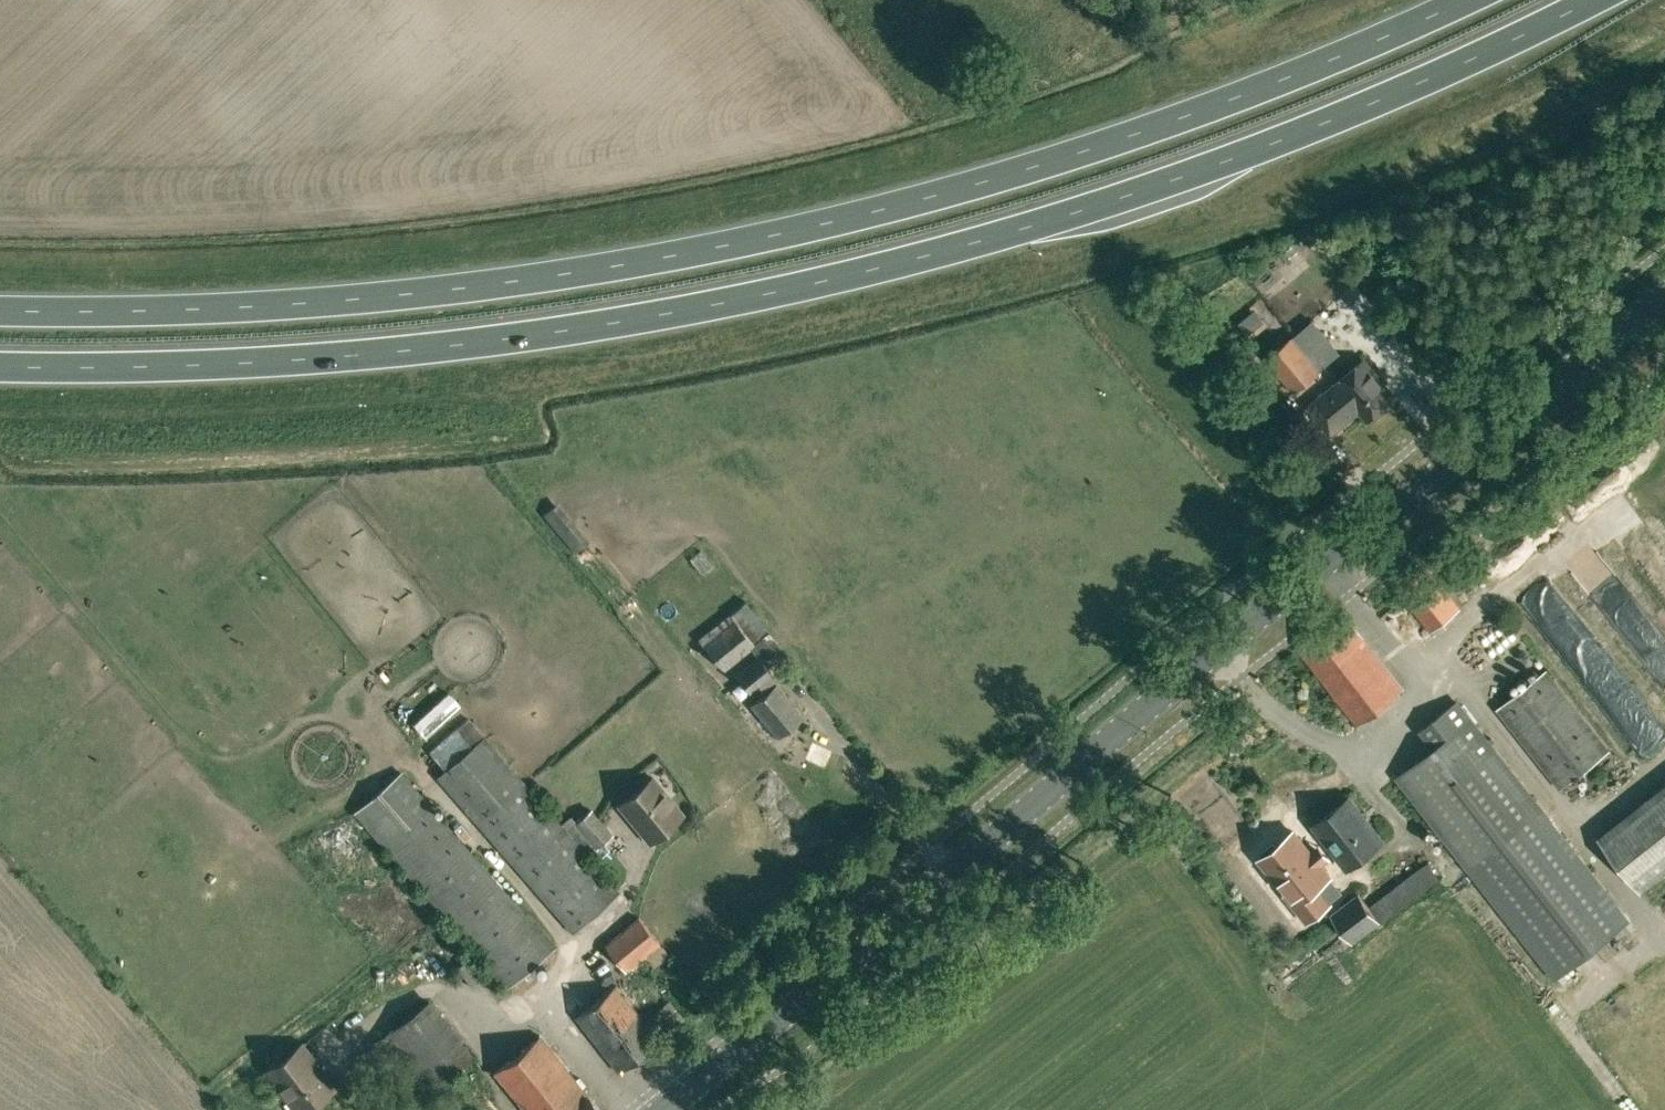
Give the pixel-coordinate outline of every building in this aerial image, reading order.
[(1321,365),(1300,339),(1295,334),(1266,357),(1294,391),(1323,367),(1321,365)] [(1396,395),(1364,357),(1337,379),(1339,383),(1309,407),(1330,432),(1359,407),(1368,418),(1396,395)] [(1460,608),(1422,560),(1421,559),(1394,581),(1432,630),(1460,608)] [(725,669),(769,631),(744,601),(730,614),(735,619),(704,645),(725,669)] [(1403,688),(1343,612),(1298,646),(1358,723),(1403,688)] [(1650,745),(1664,734),(1664,716),(1615,653),(1592,671),(1650,745)] [(751,691),(754,688),(755,687),(762,695),(753,703),(779,734),(802,715),(770,675),(773,673),(759,656),(737,674),(751,691)] [(1609,750),(1545,670),(1499,707),(1562,787),(1609,750)] [(1398,775),(1472,869),(1551,969),(1624,912),(1544,812),(1471,718),(1457,701),(1421,729),(1435,746),(1398,775)] [(789,736),(807,767),(820,759),(803,729),(789,736)] [(593,825),(583,813),(576,819),(571,814),(560,823),(482,735),(436,775),(572,930),(618,889),(586,853),(605,837),(594,824),(593,825)] [(553,947),(399,772),(354,811),(508,987),(553,947)] [(650,840),(684,813),(665,791),(661,795),(650,781),(654,778),(653,777),(620,804),(621,805),(623,804),(651,838),(650,839),(650,840)] [(1599,836),(1641,889),(1664,870),(1664,783),(1599,836)] [(1348,866),(1383,839),(1349,796),(1315,824),(1348,866)] [(594,824),(600,819),(590,807),(583,813),(593,825),(594,824)] [(611,831),(600,819),(594,824),(605,837),(611,831)] [(1294,830),(1276,844),(1274,841),(1261,851),(1264,854),(1260,858),(1288,892),(1286,893),(1307,919),(1330,900),(1317,885),(1330,874),(1321,862),(1325,859),(1316,848),(1311,851),(1294,830)] [(1429,860),(1369,906),(1358,892),(1330,914),(1352,942),(1380,920),(1381,922),(1442,876),(1429,860)] [(660,942),(638,916),(604,944),(626,970),(660,942)] [(658,1038),(616,984),(576,1015),(617,1070),(658,1038)] [(473,1056),(429,1000),(374,1043),(417,1099),(473,1056)] [(494,1071),(526,1109),(601,1109),(588,1094),(540,1034),(494,1071)] [(305,1108),(338,1083),(337,1082),(333,1085),(303,1045),(306,1042),(306,1041),(267,1070),(289,1099),(295,1094),(305,1108)]
